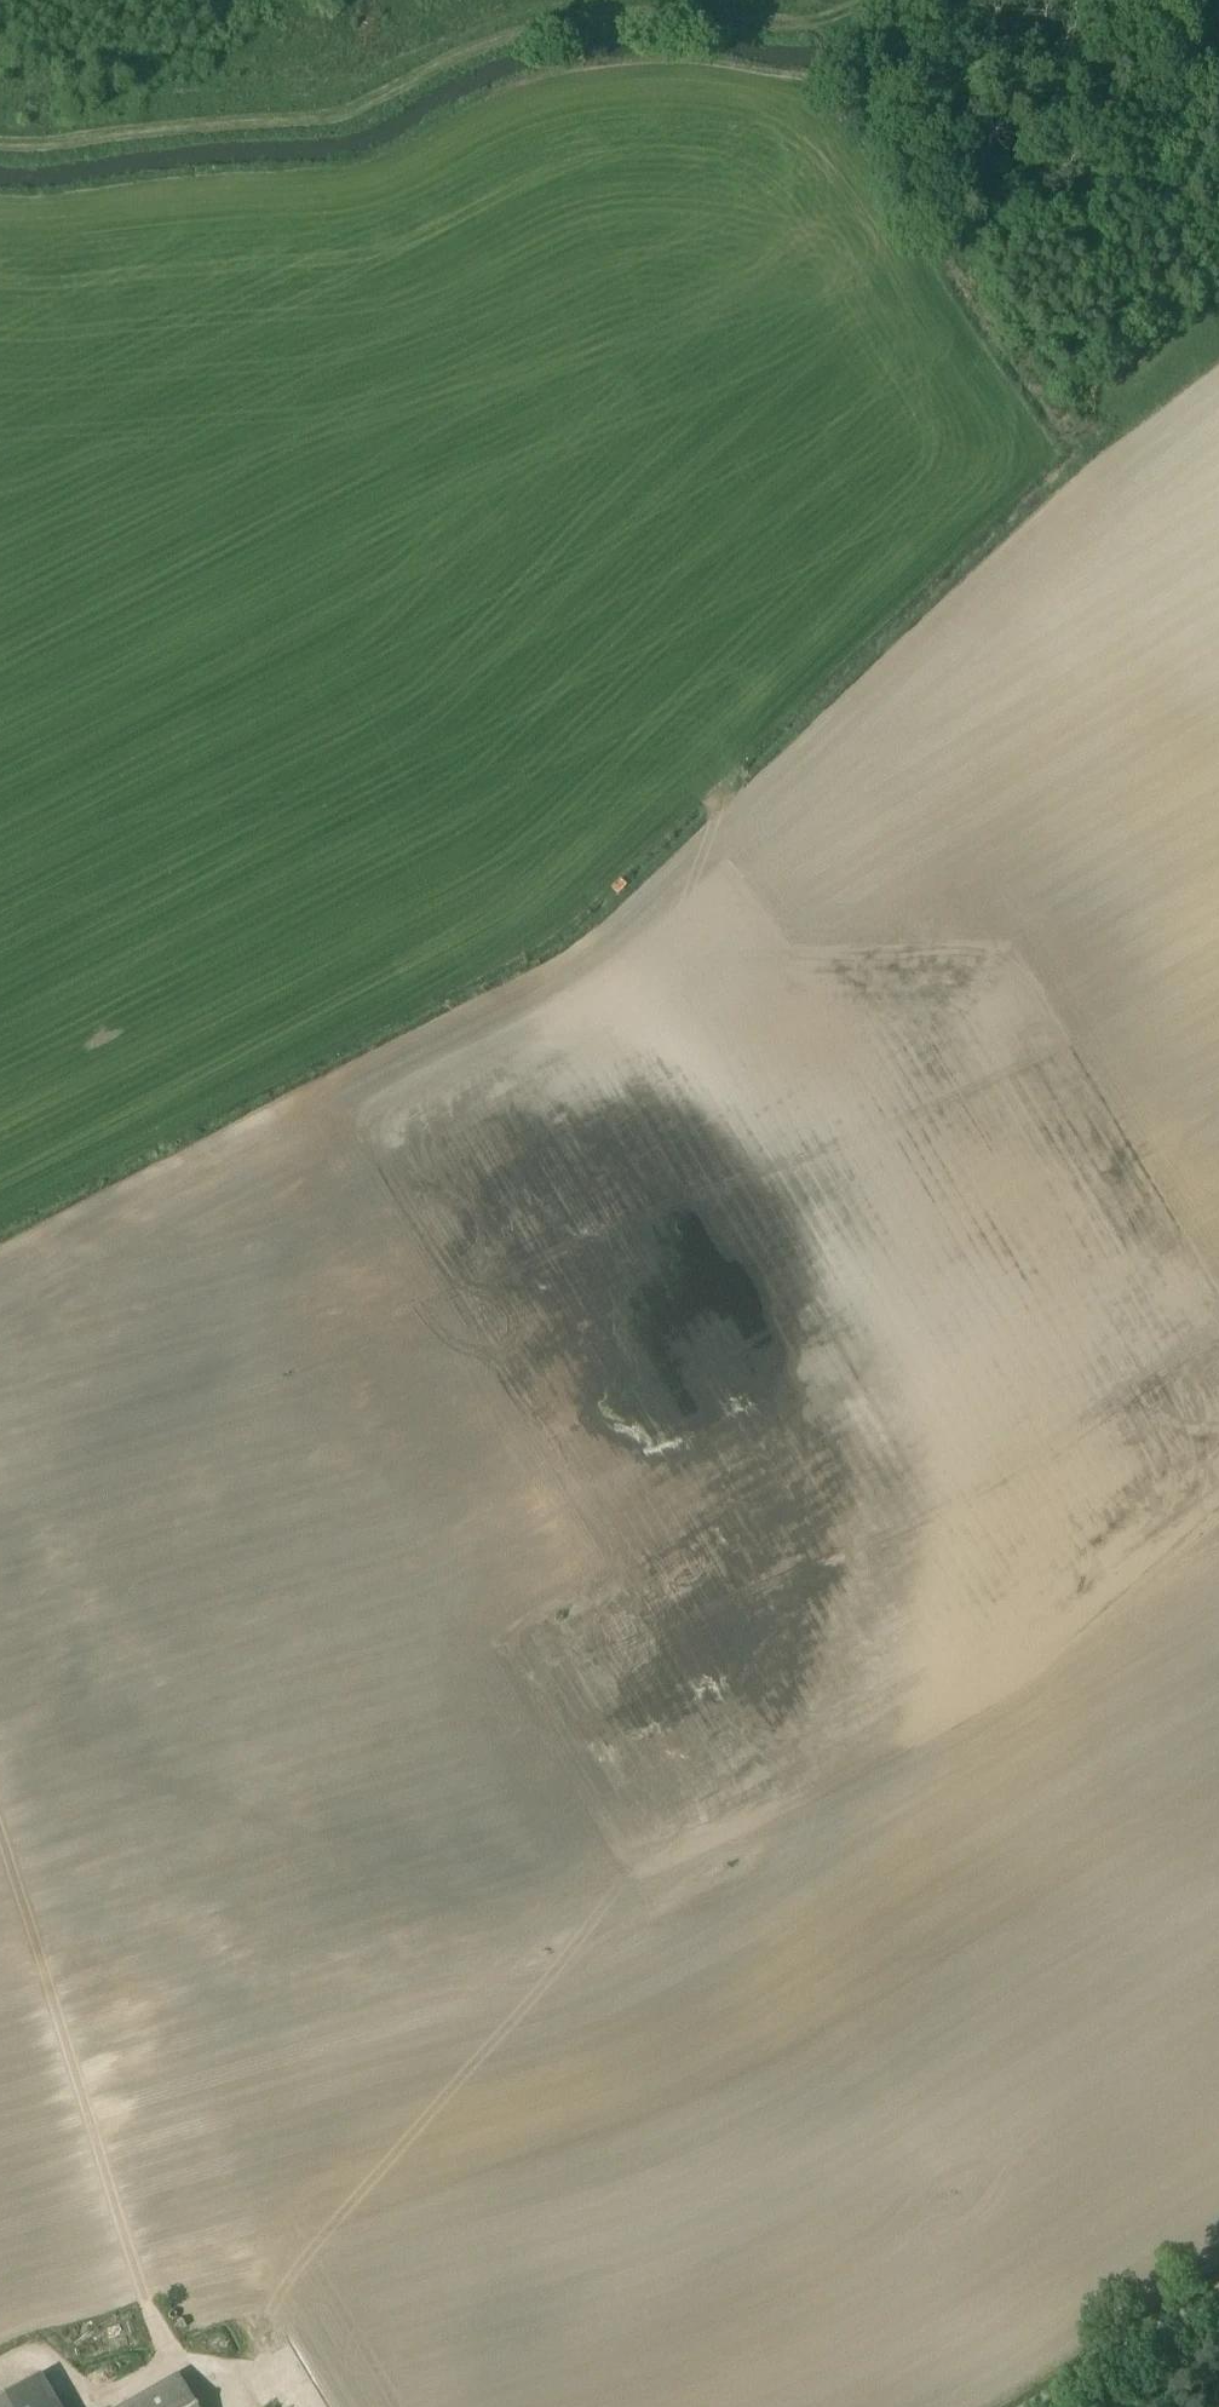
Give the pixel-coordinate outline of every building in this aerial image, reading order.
[(175,2380),(127,2406),(190,2406),(175,2380)] [(40,2381),(0,2403),(0,2406),(54,2406),(40,2381)]
